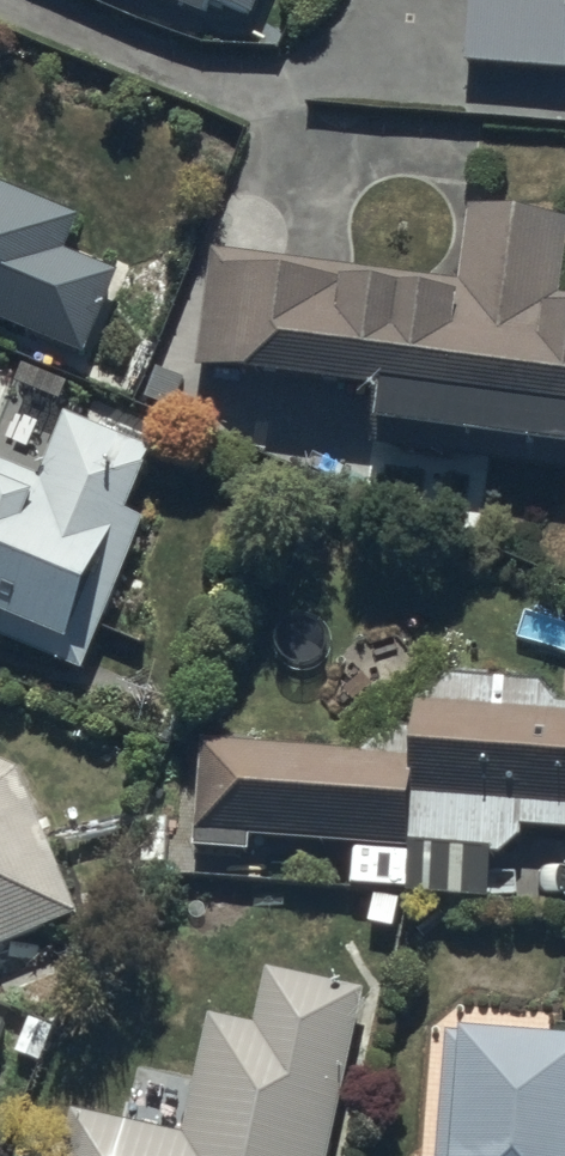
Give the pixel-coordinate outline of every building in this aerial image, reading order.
[(204,10),(209,0),(180,0),(204,10)] [(248,15),(255,0),(215,0),(248,15)] [(463,51),(564,59),(564,0),(467,0),(463,51)] [(83,348),(115,270),(61,247),(75,214),(0,183),(0,314),(83,348)] [(208,244),(193,362),(372,385),(369,412),(564,437),(561,466),(564,467),(564,290),(564,281),(564,203),(470,191),(459,276),(208,244)] [(83,663),(146,510),(127,502),(153,440),(66,404),(39,470),(0,454),(0,629),(83,663)] [(201,731),(191,845),(251,848),(252,832),(495,847),(531,820),(564,824),(564,707),(419,693),(414,751),(201,731)] [(82,908),(21,761),(0,752),(0,939),(82,908)] [(365,988),(268,966),(255,1021),(210,1011),(183,1130),(71,1104),(59,1155),(327,1155),(365,988)] [(464,1020),(463,1032),(446,1030),(435,1155),(564,1155),(564,1029),(464,1020)]
